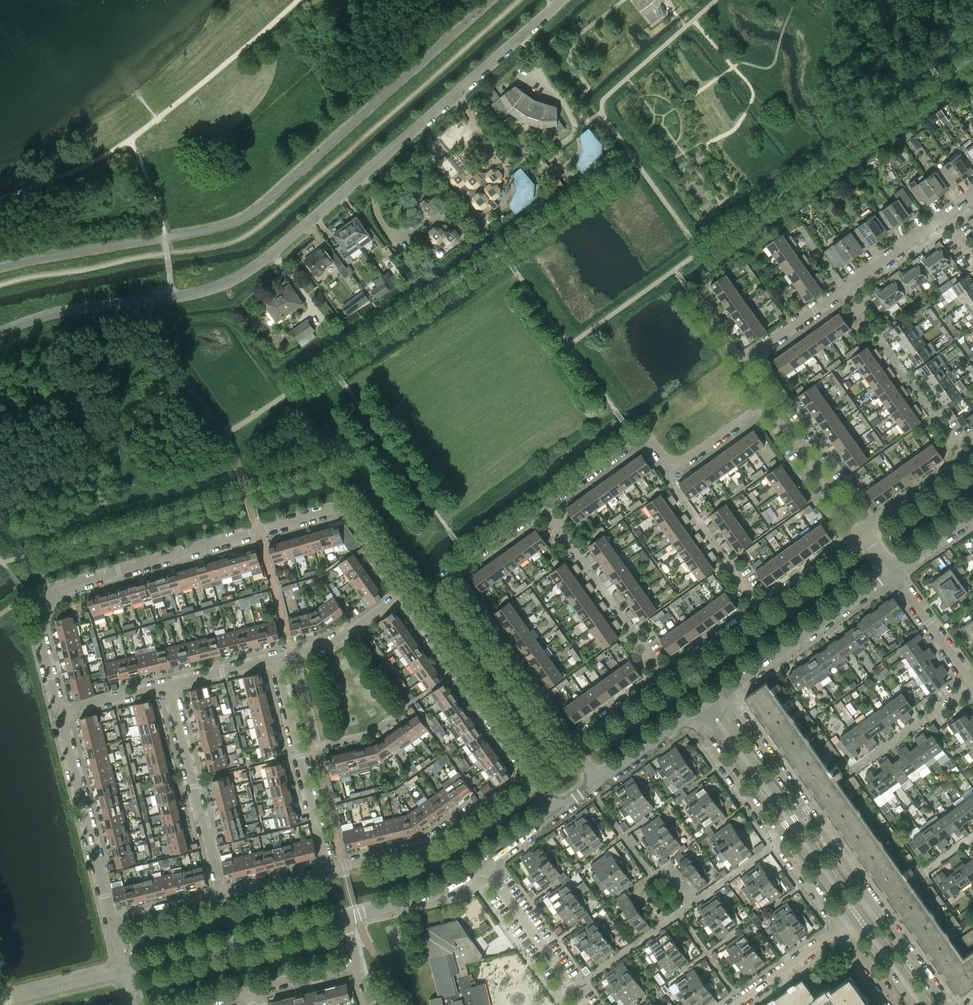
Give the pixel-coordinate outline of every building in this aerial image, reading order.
[(633,0),(638,6),(640,9),(644,14),(652,24),(664,14),(664,13),(659,5),(663,0),(633,0)] [(557,118),(557,107),(535,100),(515,86),(501,96),(501,97),(491,104),(501,117),(502,116),(510,112),(524,122),(540,127),(550,137),(551,138),(552,137),(564,128),(565,128),(557,118)] [(494,102),(500,98),(499,97),(494,90),(487,94),(494,102)] [(954,104),(949,107),(950,109),(953,112),(958,108),(956,105),(954,104)] [(944,113),(938,117),(938,118),(939,119),(943,125),(949,121),(944,114),(944,113)] [(929,119),(924,123),(926,127),(932,135),(938,131),(933,123),(932,122),(929,119)] [(597,150),(602,145),(588,128),(580,135),(581,143),(586,149),(586,153),(580,157),(577,165),(580,169),(584,174),(601,160),(598,156),(596,154),(597,150)] [(971,139),(959,147),(963,152),(969,161),(972,167),(972,141),(971,139)] [(969,161),(963,152),(950,161),(962,177),(968,172),(970,175),(972,173),(972,167),(969,161)] [(899,155),(894,159),(899,166),(904,162),(899,155)] [(501,180),(502,174),(498,170),(492,169),(487,173),(487,175),(479,174),(478,175),(477,174),(477,173),(472,173),(472,170),(469,166),(466,165),(461,169),(450,156),(446,156),(439,161),(439,166),(449,179),(451,179),(451,181),(455,186),(457,186),(456,190),(460,190),(469,202),(474,202),(477,206),(477,207),(483,207),(484,207),(485,206),(488,204),(490,204),(492,206),(494,209),(498,206),(498,205),(494,200),(495,198),(499,195),(500,189),(496,184),(501,180)] [(962,177),(950,161),(938,170),(952,188),(958,184),(956,181),(962,177)] [(513,197),(509,204),(513,208),(517,213),(534,199),(531,195),(529,193),(529,189),(535,185),(521,168),(513,175),(514,182),(519,188),(518,192),(513,197)] [(952,188),(938,170),(926,178),(938,194),(944,190),(946,192),(952,188)] [(938,194),(926,178),(925,179),(922,174),(908,184),(918,198),(921,197),(927,206),(933,201),(931,199),(938,194)] [(546,184),(550,190),(555,197),(567,189),(562,182),(558,176),(546,184)] [(903,187),(899,191),(894,194),(898,199),(890,204),(901,220),(907,216),(909,219),(915,214),(909,206),(913,202),(903,187)] [(435,210),(435,204),(432,200),(426,199),(421,203),(420,209),(424,214),(430,214),(435,210)] [(901,220),(890,204),(878,213),(891,232),(897,227),(895,225),(901,220)] [(891,232),(878,213),(874,215),(871,210),(865,215),(868,220),(865,222),(877,238),(883,233),(885,236),(891,232)] [(346,224),(345,225),(360,247),(372,238),(357,217),(353,220),(350,219),(346,222),(346,224)] [(877,238),(865,222),(853,230),(866,249),(873,245),(871,242),(877,238)] [(458,240),(459,234),(455,229),(449,229),(446,224),(441,228),(435,227),(430,231),(429,237),(433,242),(439,242),(444,239),(448,243),(454,244),(458,240)] [(812,224),(808,227),(813,234),(817,232),(812,224)] [(338,231),(334,234),(341,244),(336,248),(344,259),(361,247),(360,247),(345,225),(344,226),(342,225),(337,228),(338,231)] [(866,249),(853,230),(841,239),(852,255),(859,251),(860,253),(866,249)] [(782,234),(766,245),(773,255),(794,240),(791,235),(787,238),(788,239),(787,241),(782,234)] [(852,255),(841,239),(824,251),(835,267),(840,264),(842,267),(848,262),(846,260),(852,255)] [(795,253),(792,248),(791,246),(793,245),(794,247),(797,244),(794,240),(773,255),(780,264),(795,253)] [(956,263),(940,241),(934,245),(937,248),(931,253),(942,269),(950,263),(953,266),(956,263)] [(335,252),(334,253),(330,256),(323,246),(304,260),(315,274),(316,273),(318,275),(320,276),(323,273),(323,271),(322,269),(333,261),(338,268),(342,265),(343,264),(335,252)] [(786,273),(807,258),(804,254),(800,256),(802,258),(800,259),(795,253),(780,264),(786,273)] [(942,269),(931,253),(924,257),(922,253),(917,257),(933,280),(936,278),(934,275),(942,269)] [(933,280),(917,257),(911,261),(914,265),(908,269),(919,285),(928,279),(930,282),(933,280)] [(809,271),(805,267),(804,265),(806,264),(807,265),(811,263),(807,258),(786,273),(793,282),(809,271)] [(919,285),(908,269),(902,273),(899,270),(894,274),(910,296),(913,294),(911,291),(919,285)] [(799,292),(821,277),(817,272),(814,275),(815,276),(813,278),(809,271),(793,282),(799,292)] [(396,285),(388,272),(382,276),(391,289),(396,285)] [(717,295),(732,284),(726,274),(710,285),(717,295)] [(910,296),(894,274),(888,277),(891,281),(885,285),(896,301),(905,295),(907,298),(910,296)] [(972,285),(972,283),(967,275),(951,286),(958,296),(972,285)] [(822,290),(818,285),(817,284),(819,282),(820,284),(824,281),(821,277),(799,292),(806,301),(822,290)] [(377,286),(371,290),(375,296),(377,299),(390,291),(390,290),(389,288),(384,281),(377,286)] [(765,288),(760,282),(757,284),(762,291),(765,288)] [(723,304),(739,293),(732,284),(717,295),(723,304)] [(277,321),(302,304),(302,303),(289,285),(284,289),(264,302),(264,303),(277,321)] [(896,301),(885,285),(879,290),(876,286),(871,290),(873,294),(885,310),(887,313),(890,310),(888,307),(896,301)] [(972,298),(972,285),(958,296),(964,304),(972,298)] [(363,292),(342,307),(348,314),(368,299),(363,292)] [(730,313),(746,302),(739,293),(723,304),(730,313)] [(873,294),(870,296),(881,312),(885,310),(873,294)] [(972,311),(972,298),(964,304),(970,313),(972,311)] [(778,307),(774,300),(770,303),(775,309),(778,307)] [(737,323),(752,311),(746,302),(730,313),(737,323)] [(743,332),(759,321),(752,311),(737,323),(743,332)] [(850,328),(839,313),(829,320),(841,335),(850,328)] [(897,339),(913,328),(907,318),(891,330),(897,339)] [(299,341),(315,330),(307,319),(291,331),(299,341)] [(841,335),(829,320),(820,326),(831,342),(841,335)] [(750,342),(766,330),(759,321),(743,332),(750,342)] [(831,342),(820,326),(811,333),(822,348),(831,342)] [(903,348),(919,336),(913,328),(897,339),(903,348)] [(822,348),(811,333),(801,340),(813,355),(822,348)] [(910,357),(926,345),(919,336),(903,348),(910,357)] [(813,355),(801,340),(792,346),(803,362),(813,355)] [(916,366),(936,351),(930,342),(926,345),(910,357),(916,366)] [(853,353),(860,348),(858,345),(851,350),(853,353)] [(803,362),(792,346),(783,353),(794,368),(803,362)] [(858,367),(879,352),(876,348),(872,350),(873,352),(872,353),(867,347),(851,358),(858,367)] [(955,349),(950,352),(953,358),(959,354),(955,349)] [(880,366),(877,361),(876,359),(877,358),(879,359),(882,357),(879,352),(858,367),(865,377),(880,366)] [(794,368),(783,353),(773,360),(784,375),(794,368)] [(941,366),(945,363),(938,354),(918,369),(925,378),(941,366)] [(835,366),(841,362),(839,358),(832,363),(835,366)] [(947,375),(952,372),(945,363),(941,366),(925,378),(931,387),(947,375)] [(841,366),(836,368),(841,378),(846,376),(841,366)] [(871,386),(892,371),(889,366),(885,369),(887,371),(885,372),(880,366),(865,377),(871,386)] [(893,384),(890,379),(889,378),(891,376),(892,378),(895,376),(892,371),(871,386),(878,395),(893,384)] [(816,380),(823,375),(820,372),(814,377),(816,380)] [(839,381),(834,375),(831,377),(835,384),(839,381)] [(937,395),(953,384),(947,375),(931,387),(937,395)] [(848,379),(843,383),(847,389),(853,386),(848,379)] [(944,404),(960,393),(966,388),(960,380),(954,384),(953,384),(937,395),(944,404)] [(806,405),(821,394),(814,384),(799,395),(806,405)] [(885,405),(905,390),(902,385),(899,388),(900,389),(898,390),(893,384),(878,395),(885,405)] [(798,393),(804,388),(802,385),(795,390),(798,393)] [(907,403),(903,398),(902,396),(904,395),(905,397),(909,394),(905,390),(885,405),(891,414),(907,403)] [(964,398),(960,393),(948,402),(952,407),(964,398)] [(812,414),(828,403),(821,394),(806,405),(812,414)] [(819,423),(834,412),(828,403),(812,414),(819,423)] [(898,423),(919,408),(915,403),(912,406),(913,408),(911,409),(907,403),(891,414),(898,423)] [(920,422),(917,416),(915,415),(917,414),(918,415),(922,413),(919,408),(898,423),(905,433),(920,422)] [(825,433),(841,422),(834,412),(819,423),(825,433)] [(965,418),(962,414),(957,418),(965,429),(969,425),(972,430),(972,412),(965,418)] [(876,416),(870,421),(874,426),(881,421),(876,416)] [(832,442),(848,431),(841,422),(825,433),(832,442)] [(912,435),(919,431),(916,427),(910,432),(912,435)] [(765,445),(754,430),(744,436),(755,452),(765,445)] [(878,437),(874,430),(870,433),(875,439),(878,437)] [(839,451),(854,440),(848,431),(832,442),(839,451)] [(755,452),(744,436),(735,443),(746,458),(755,452)] [(845,460),(861,449),(854,440),(839,451),(845,460)] [(894,449),(900,444),(898,441),(891,445),(894,449)] [(746,458),(735,443),(726,450),(736,465),(746,458)] [(943,459),(932,443),(923,450),(934,466),(943,459)] [(852,470),(868,459),(861,449),(845,460),(852,470)] [(736,465),(726,450),(716,456),(727,472),(736,465)] [(934,466),(923,450),(913,457),(925,472),(934,466)] [(652,469),(641,454),(632,461),(642,476),(652,469)] [(727,472),(716,456),(707,463),(718,478),(727,472)] [(925,472),(913,457),(904,463),(915,479),(925,472)] [(642,476),(632,461),(622,467),(633,483),(642,476)] [(718,478),(707,463),(698,470),(709,485),(718,478)] [(915,479),(904,463),(895,470),(906,486),(915,479)] [(773,485),(788,474),(781,464),(766,475),(773,485)] [(633,483),(622,467),(613,474),(624,489),(633,483)] [(863,473),(859,468),(854,472),(857,477),(863,473)] [(709,485),(698,470),(688,476),(699,492),(709,485)] [(906,486),(895,470),(886,477),(897,492),(906,486)] [(624,489),(613,474),(604,481),(614,496),(624,489)] [(779,494),(794,483),(788,474),(773,485),(779,494)] [(699,492),(688,476),(679,483),(690,498),(699,492)] [(897,492),(886,477),(876,483),(887,499),(897,492)] [(614,496),(604,481),(594,487),(605,503),(614,496)] [(734,481),(728,485),(732,490),(737,486),(734,481)] [(786,503),(801,492),(794,483),(779,494),(786,503)] [(887,499),(876,483),(867,490),(868,492),(878,506),(887,499)] [(605,503),(594,487),(585,494),(596,509),(605,503)] [(756,497),(752,491),(748,494),(752,500),(756,497)] [(793,513),(808,502),(801,492),(786,503),(793,513)] [(868,492),(862,497),(872,510),(878,506),(868,492)] [(596,509),(585,494),(576,501),(587,516),(596,509)] [(652,514),(667,504),(675,498),(672,495),(665,500),(660,494),(645,505),(652,514)] [(674,513),(671,509),(670,507),(677,502),(675,498),(667,504),(652,514),(659,524),(674,513)] [(587,516),(576,501),(566,508),(577,523),(587,516)] [(710,529),(733,513),(726,503),(710,514),(715,520),(707,526),(710,529)] [(807,514),(813,509),(810,504),(804,509),(806,513),(807,514)] [(769,515),(765,510),(761,512),(765,518),(769,515)] [(665,533),(680,522),(688,517),(685,513),(678,519),(674,513),(659,524),(665,533)] [(724,533),(739,522),(733,513),(710,529),(713,533),(720,528),(724,533)] [(687,532),(684,527),(683,526),(690,521),(688,517),(680,522),(665,533),(672,542),(687,532)] [(723,548),(746,532),(739,522),(724,533),(728,539),(721,544),(723,548)] [(345,523),(328,528),(334,546),(344,543),(342,537),(340,531),(347,526),(345,523)] [(832,539),(821,523),(811,530),(822,545),(832,539)] [(347,526),(340,531),(342,537),(351,531),(347,526)] [(328,528),(319,531),(324,549),(334,546),(328,528)] [(547,544),(536,529),(527,536),(537,551),(547,544)] [(822,545),(811,530),(802,537),(813,552),(822,545)] [(319,531),(309,534),(314,552),(324,549),(319,531)] [(351,531),(342,537),(344,543),(354,536),(351,531)] [(679,552),(694,541),(701,536),(699,532),(691,537),(687,532),(672,542),(679,552)] [(737,552),(753,541),(746,532),(723,548),(726,551),(733,546),(737,552)] [(309,534),(299,537),(304,555),(314,552),(309,534)] [(588,560),(610,544),(604,535),(588,545),(593,551),(585,557),(588,560)] [(354,536),(344,543),(347,548),(352,544),(357,540),(354,536)] [(537,551),(527,536),(517,543),(528,558),(537,551)] [(700,550),(698,546),(696,545),(704,539),(701,536),(694,541),(679,552),(685,561),(700,550)] [(299,537),(289,540),(294,557),(304,555),(299,537)] [(813,552),(802,537),(793,544),(804,559),(813,552)] [(289,540),(279,542),(285,560),(294,557),(289,540)] [(279,542),(269,545),(274,563),(285,560),(279,542)] [(528,558),(517,543),(508,549),(519,564),(528,558)] [(602,564),(617,554),(610,544),(588,560),(591,564),(598,559),(602,564)] [(804,559),(793,544),(783,550),(794,565),(804,559)] [(256,549),(246,552),(251,570),(252,575),(263,572),(256,549)] [(519,564),(508,549),(499,556),(510,571),(519,564)] [(692,570),(707,559),(714,554),(712,551),(704,556),(700,550),(685,561),(692,570)] [(794,565),(783,550),(774,557),(785,572),(794,565)] [(246,552),(236,555),(241,573),(251,570),(246,552)] [(353,553),(338,564),(344,573),(359,562),(353,553)] [(601,579),(624,563),(617,554),(602,564),(606,570),(599,575),(601,579)] [(714,569),(711,565),(710,563),(717,558),(714,554),(707,559),(692,570),(699,580),(714,569)] [(236,555),(226,558),(231,576),(233,580),(243,578),(241,573),(236,555)] [(510,571),(499,556),(489,562),(500,578),(510,571)] [(785,572),(774,557),(765,563),(776,579),(785,572)] [(226,558),(216,561),(222,579),(231,576),(226,558)] [(216,561),(207,563),(212,581),(222,579),(216,561)] [(359,562),(344,573),(350,581),(365,570),(359,562)] [(500,578),(489,562),(480,569),(491,584),(500,578)] [(557,583),(572,572),(579,567),(576,563),(569,568),(565,562),(550,573),(557,583)] [(207,563),(197,566),(202,584),(203,589),(213,586),(212,581),(207,563)] [(615,583),(630,572),(624,563),(601,579),(604,582),(611,577),(615,583)] [(776,579),(765,563),(755,570),(766,585),(776,579)] [(197,566),(187,569),(192,587),(202,584),(197,566)] [(959,580),(953,572),(957,570),(954,566),(940,575),(949,587),(959,580)] [(578,581),(575,577),(574,576),(582,570),(579,567),(572,572),(557,583),(563,592),(578,581)] [(187,569),(177,572),(182,590),(192,587),(187,569)] [(491,584),(480,569),(470,576),(481,591),(491,584)] [(365,570),(350,581),(356,590),(371,579),(365,570)] [(177,572),(167,575),(172,593),(182,590),(177,572)] [(615,598),(637,581),(630,572),(615,583),(619,589),(612,594),(615,598)] [(167,575),(157,578),(162,596),(172,593),(167,575)] [(949,587),(940,575),(926,585),(930,589),(933,587),(938,595),(949,587)] [(157,578),(147,581),(153,599),(154,603),(164,601),(162,596),(157,578)] [(371,579),(356,590),(362,598),(377,587),(371,579)] [(957,599),(971,590),(968,585),(964,588),(959,580),(949,587),(957,599)] [(147,581),(138,583),(143,601),(153,599),(147,581)] [(570,601),(585,590),(592,585),(590,582),(582,587),(578,581),(563,592),(570,601)] [(628,602),(644,591),(637,581),(615,598),(617,601),(624,596),(628,602)] [(138,583),(128,586),(133,604),(143,601),(138,583)] [(592,600),(589,596),(588,594),(595,589),(592,585),(585,590),(570,601),(576,611),(592,600)] [(128,586),(118,589),(123,607),(133,604),(128,586)] [(377,587),(362,598),(368,607),(384,596),(377,587)] [(957,599),(949,587),(938,595),(944,602),(941,605),(944,609),(957,599)] [(118,589),(108,592),(113,610),(123,607),(118,589)] [(628,616),(650,600),(644,591),(628,602),(632,607),(625,612),(628,616)] [(108,592),(98,595),(104,613),(113,610),(108,592)] [(736,607),(725,592),(716,599),(727,614),(736,607)] [(98,595),(88,598),(93,616),(95,620),(105,617),(104,613),(98,595)] [(345,611),(334,596),(325,602),(336,618),(345,611)] [(884,602),(883,602),(884,604),(898,622),(900,620),(897,616),(903,611),(893,597),(888,601),(888,599),(884,602)] [(727,614),(716,599),(706,605),(717,620),(727,614)] [(583,620),(598,609),(606,604),(603,600),(596,605),(592,600),(576,611),(583,620)] [(642,620),(657,610),(650,600),(628,616),(630,620),(638,615),(642,620)] [(336,618),(325,602),(317,608),(328,623),(336,618)] [(501,622),(516,611),(510,602),(494,612),(501,622)] [(880,607),(875,610),(885,624),(891,620),(895,624),(898,622),(884,604),(883,602),(883,603),(879,606),(880,607)] [(605,618),(602,614),(601,613),(608,608),(606,604),(598,609),(583,620),(590,629),(605,618)] [(717,620),(706,605),(697,612),(708,627),(717,620)] [(313,611),(309,612),(313,630),(321,628),(328,623),(317,608),(313,611)] [(866,615),(867,616),(880,635),(889,629),(885,624),(875,610),(871,613),(870,612),(866,615)] [(394,611),(379,622),(385,630),(401,620),(394,611)] [(508,631),(523,621),(516,611),(501,622),(508,631)] [(309,612),(299,614),(303,632),(313,630),(309,612)] [(708,627),(697,612),(688,618),(699,634),(708,627)] [(299,614),(288,617),(293,635),(303,632),(299,614)] [(56,619),(58,630),(77,625),(74,615),(56,619)] [(862,619),(857,623),(859,625),(868,637),(874,632),(877,637),(880,635),(867,616),(866,615),(865,615),(861,618),(862,619)] [(596,639),(612,628),(619,622),(616,619),(609,624),(605,618),(590,629),(596,639)] [(699,634),(688,618),(679,625),(689,640),(699,634)] [(959,628),(962,632),(966,630),(971,638),(972,637),(972,619),(959,628)] [(276,620),(265,623),(270,641),(280,638),(276,620)] [(385,630),(382,633),(388,641),(391,639),(406,628),(401,620),(385,630)] [(515,641),(530,630),(523,621),(508,631),(515,641)] [(618,637),(615,633),(614,631),(621,626),(619,622),(612,628),(596,639),(603,648),(618,637)] [(265,623),(255,625),(260,643),(270,641),(265,623)] [(77,625),(58,630),(61,640),(79,635),(77,625)] [(255,625),(245,628),(250,646),(260,643),(255,625)] [(689,640),(679,625),(669,632),(680,647),(689,640)] [(850,629),(849,630),(850,631),(864,650),(866,648),(863,643),(869,639),(868,637),(859,625),(854,628),(853,627),(850,629)] [(245,628),(236,630),(240,648),(250,646),(245,628)] [(406,628),(391,639),(397,647),(412,636),(406,628)] [(912,630),(906,634),(908,638),(918,631),(916,628),(912,631),(912,630)] [(236,630),(226,633),(230,651),(240,648),(236,630)] [(521,650),(536,639),(530,630),(515,641),(521,650)] [(846,634),(841,637),(851,651),(855,656),(863,650),(864,650),(850,631),(849,630),(845,633),(846,634)] [(680,647),(669,632),(660,639),(671,654),(680,647)] [(226,633),(216,635),(220,653),(230,651),(226,633)] [(919,633),(899,648),(906,657),(920,647),(917,642),(919,640),(922,638),(919,633)] [(79,635),(61,640),(63,650),(82,645),(79,635)] [(216,635),(206,638),(210,656),(220,653),(216,635)] [(412,636),(397,647),(403,655),(418,644),(412,636)] [(832,642),(832,643),(846,662),(849,660),(845,656),(851,651),(841,637),(837,640),(836,639),(832,642)] [(206,638),(196,640),(200,658),(210,656),(206,638)] [(528,659),(543,649),(536,639),(521,650),(528,659)] [(196,640),(186,643),(190,661),(200,658),(196,640)] [(828,647),(824,650),(834,664),(837,669),(846,663),(846,662),(832,643),(832,642),(831,643),(827,645),(828,647)] [(891,650),(897,646),(894,642),(888,646),(891,650)] [(186,643),(176,645),(180,663),(190,661),(186,643)] [(418,644),(403,655),(409,664),(424,653),(418,644)] [(82,645),(63,650),(66,659),(84,655),(82,645)] [(155,645),(145,648),(146,653),(151,671),(160,668),(156,650),(155,645)] [(176,645),(166,648),(170,666),(180,663),(176,645)] [(385,656),(383,652),(379,647),(376,650),(382,658),(385,656)] [(920,647),(906,657),(912,665),(932,651),(929,647),(925,650),(923,651),(920,647)] [(145,648),(135,650),(136,655),(141,673),(151,671),(146,653),(145,648)] [(166,648),(156,650),(160,668),(170,666),(166,648)] [(535,669),(550,658),(543,649),(528,659),(535,669)] [(815,655),(814,655),(815,656),(828,675),(831,673),(828,668),(834,664),(824,650),(823,650),(819,653),(818,652),(815,655)] [(912,665),(908,668),(914,677),(932,664),(929,660),(931,658),(935,655),(932,651),(912,665)] [(424,653),(409,664),(415,672),(430,661),(424,653)] [(84,655),(66,659),(68,669),(86,665),(84,655)] [(136,655),(126,658),(131,676),(141,673),(136,655)] [(811,659),(806,662),(820,681),(828,675),(815,656),(814,655),(810,658),(811,659)] [(391,664),(385,656),(382,658),(388,666),(391,664)] [(126,658),(116,660),(121,678),(131,676),(126,658)] [(541,678),(556,667),(550,658),(535,669),(541,678)] [(116,660),(106,663),(110,681),(121,678),(116,660)] [(641,675),(630,660),(620,667),(631,682),(641,675)] [(430,661),(415,672),(421,680),(436,669),(430,661)] [(797,667),(797,669),(811,687),(820,681),(806,662),(802,666),(801,664),(797,667)] [(932,664),(914,677),(920,686),(924,683),(945,669),(941,664),(938,667),(936,669),(932,664)] [(86,665),(68,669),(71,679),(89,675),(86,665)] [(548,688),(563,677),(556,667),(541,678),(548,688)] [(631,682),(620,667),(611,674),(622,689),(631,682)] [(793,672),(788,675),(798,689),(805,685),(808,689),(811,687),(797,669),(797,667),(796,668),(792,670),(793,672)] [(436,669),(421,680),(427,689),(442,678),(436,669)] [(945,669),(924,683),(931,692),(945,682),(942,677),(944,676),(948,673),(945,669)] [(865,671),(861,674),(865,679),(869,676),(865,671)] [(261,672),(243,677),(245,687),(263,683),(261,672)] [(622,689),(611,674),(602,680),(612,695),(622,689)] [(89,675),(71,679),(73,689),(91,685),(89,675)] [(612,695),(602,680),(592,687),(603,702),(612,695)] [(445,682),(430,693),(436,702),(452,691),(445,682)] [(263,683),(245,687),(248,697),(266,693),(263,683)] [(926,910),(904,879),(913,872),(913,870),(912,869),(911,868),(910,868),(910,867),(900,874),(833,780),(842,774),(840,770),(840,769),(839,768),(839,767),(838,766),(837,765),(836,765),(827,771),(772,694),(781,687),(780,686),(780,684),(779,683),(778,683),(768,689),(764,683),(745,697),(750,704),(752,703),(757,710),(755,711),(823,807),(826,805),(831,812),(828,814),(838,827),(840,826),(845,833),(843,834),(853,848),(855,846),(860,853),(857,855),(867,869),(870,867),(875,874),(872,876),(941,971),(943,970),(948,977),(946,978),(955,992),(958,990),(960,994),(972,985),(972,954),(963,961),(926,910)] [(91,685),(73,689),(76,700),(94,695),(91,685)] [(208,686),(190,690),(193,701),(211,696),(208,686)] [(559,690),(556,686),(550,690),(553,695),(559,691),(559,690)] [(603,702),(592,687),(583,693),(594,709),(603,702)] [(452,691),(436,702),(442,710),(457,699),(452,691)] [(266,693),(248,697),(250,707),(268,703),(266,693)] [(594,709),(583,693),(574,700),(585,715),(594,709)] [(912,707),(905,697),(902,693),(893,699),(907,720),(912,716),(907,711),(912,707)] [(211,696),(193,701),(195,710),(213,706),(211,696)] [(457,699),(442,710),(448,719),(463,708),(457,699)] [(907,720),(893,699),(884,706),(894,720),(899,717),(903,723),(907,720)] [(151,700),(133,704),(136,715),(154,710),(151,700)] [(585,715),(574,700),(564,707),(575,722),(585,715)] [(268,703),(250,707),(253,717),(271,713),(268,703)] [(213,706),(195,710),(197,720),(216,716),(213,706)] [(894,720),(884,706),(875,712),(890,732),(894,729),(890,723),(894,720)] [(815,707),(809,711),(813,716),(818,712),(815,707)] [(463,708),(448,719),(454,727),(469,716),(463,708)] [(154,710),(136,715),(138,725),(156,720),(154,710)] [(890,732),(875,712),(867,718),(877,732),(881,729),(886,735),(890,732)] [(972,721),(972,715),(970,717),(966,712),(948,725),(955,734),(972,721)] [(98,713),(80,717),(83,728),(101,723),(98,713)] [(271,713),(253,717),(255,727),(273,723),(271,713)] [(418,714),(409,721),(420,736),(428,730),(418,714)] [(216,716),(197,720),(200,730),(218,726),(216,716)] [(469,716),(454,727),(460,736),(476,725),(469,716)] [(877,732),(867,718),(858,725),(872,745),(876,742),(872,736),(877,732)] [(138,725),(130,727),(133,736),(140,735),(159,730),(156,720),(138,725)] [(409,721),(401,727),(411,742),(420,736),(409,721)] [(965,740),(972,734),(972,721),(955,734),(961,743),(965,740)] [(101,723),(83,728),(85,738),(104,733),(101,723)] [(273,723),(255,727),(258,737),(276,732),(273,723)] [(938,730),(933,723),(929,726),(934,734),(938,730)] [(476,725),(460,736),(466,744),(482,733),(476,725)] [(872,745),(858,725),(849,731),(859,745),(864,742),(868,748),(872,745)] [(218,726),(200,730),(202,740),(221,736),(218,726)] [(401,727),(392,733),(403,748),(411,742),(401,727)] [(159,730),(140,735),(143,744),(161,740),(159,730)] [(859,745),(849,731),(840,737),(841,739),(836,743),(848,759),(852,755),(854,757),(859,754),(855,748),(859,745)] [(276,732),(258,737),(260,747),(278,742),(276,732)] [(945,753),(932,735),(927,738),(923,732),(919,735),(933,756),(936,760),(945,753)] [(104,733),(85,738),(88,748),(106,743),(104,733)] [(392,733),(384,739),(394,754),(403,748),(392,733)] [(472,752),(487,741),(482,733),(466,744),(472,752)] [(933,756),(919,735),(914,738),(919,744),(914,748),(924,762),(933,756)] [(221,736),(202,740),(205,750),(223,745),(221,736)] [(384,739),(375,745),(383,762),(394,754),(384,739)] [(161,740),(143,744),(145,754),(164,750),(161,740)] [(478,760),(493,750),(487,741),(472,752),(478,760)] [(278,742),(260,747),(263,757),(274,754),(281,753),(278,742)] [(106,743),(88,748),(90,758),(108,753),(106,743)] [(223,745),(205,750),(207,760),(226,755),(223,745)] [(375,745),(365,747),(369,766),(383,762),(375,745)] [(924,762),(914,748),(910,751),(905,745),(901,748),(918,772),(927,766),(924,762)] [(365,747),(355,750),(359,768),(361,773),(370,770),(369,766),(365,747)] [(676,747),(666,753),(677,768),(686,762),(676,747)] [(918,772),(901,748),(897,751),(901,757),(897,760),(910,778),(918,772)] [(164,750),(145,754),(148,764),(166,760),(164,750)] [(355,750),(345,752),(349,770),(359,768),(355,750)] [(484,769),(499,758),(493,750),(478,760),(484,769)] [(345,752),(335,755),(340,773),(341,777),(351,775),(349,770),(345,752)] [(108,753),(90,758),(93,768),(111,763),(108,753)] [(666,754),(657,760),(662,768),(658,771),(663,778),(677,768),(666,753),(666,754)] [(226,755),(207,760),(210,770),(228,766),(226,755)] [(335,755),(325,757),(329,775),(340,773),(335,755)] [(848,759),(846,760),(850,765),(856,761),(854,757),(852,755),(848,759)] [(490,777),(505,766),(499,758),(484,769),(490,777)] [(686,762),(677,768),(688,783),(697,777),(692,769),(696,765),(691,758),(686,762)] [(910,778),(897,760),(892,763),(888,758),(884,761),(898,781),(901,785),(910,778)] [(166,760),(148,764),(150,774),(169,770),(166,760)] [(898,781),(884,761),(879,764),(884,769),(879,773),(889,787),(898,781)] [(265,767),(268,777),(286,773),(283,762),(265,767)] [(111,763),(93,768),(95,777),(113,773),(111,763)] [(496,786),(512,775),(505,766),(490,777),(496,786)] [(677,768),(663,778),(668,786),(673,792),(678,789),(678,790),(682,787),(688,783),(677,768)] [(169,770),(150,774),(153,784),(171,780),(169,770)] [(889,787),(879,773),(874,776),(870,770),(866,773),(871,781),(866,785),(875,797),(889,787)] [(458,771),(450,778),(463,797),(472,791),(461,776),(458,771)] [(113,773),(95,777),(98,787),(116,783),(113,773)] [(286,773),(268,777),(270,787),(288,782),(286,773)] [(711,783),(717,779),(714,774),(707,779),(711,783)] [(212,780),(215,790),(233,786),(230,775),(212,780)] [(860,786),(855,777),(854,777),(854,776),(853,776),(852,776),(851,777),(843,782),(851,792),(860,786)] [(450,778),(441,784),(444,788),(455,803),(463,797),(450,778)] [(648,789),(643,782),(638,785),(632,778),(623,784),(634,799),(648,789)] [(171,780),(153,784),(155,794),(174,790),(171,780)] [(288,782),(270,787),(273,797),(291,792),(288,782)] [(116,783),(98,787),(100,797),(118,793),(116,783)] [(408,790),(406,787),(404,784),(397,789),(400,795),(408,790)] [(634,799),(623,784),(614,791),(624,806),(634,799)] [(718,796),(713,789),(708,792),(703,785),(694,791),(704,806),(718,796)] [(233,786),(215,790),(217,800),(236,796),(233,786)] [(444,788),(436,794),(447,809),(451,806),(455,803),(444,788)] [(654,808),(648,800),(653,797),(648,789),(634,799),(644,814),(654,808)] [(174,790),(155,794),(158,804),(176,800),(174,790)] [(681,794),(676,798),(679,802),(684,798),(688,795),(685,791),(681,794)] [(704,806),(694,791),(688,795),(684,798),(690,806),(685,809),(690,816),(704,806)] [(291,792),(273,797),(275,807),(293,802),(291,792)] [(118,793),(100,797),(103,808),(121,803),(118,793)] [(436,794),(428,800),(432,806),(438,815),(447,809),(436,794)] [(236,796),(217,800),(220,810),(238,805),(236,796)] [(425,796),(416,802),(419,806),(430,821),(438,815),(432,806),(428,800),(425,796)] [(724,815),(719,807),(724,804),(718,796),(704,806),(715,821),(720,817),(724,815)] [(953,802),(956,807),(966,821),(971,818),(972,820),(972,811),(965,800),(962,796),(953,802)] [(644,814),(634,799),(624,806),(619,809),(625,817),(630,814),(635,821),(640,817),(644,814)] [(176,800),(158,804),(160,814),(178,810),(176,800)] [(296,812),(293,802),(275,807),(278,817),(296,812)] [(121,803),(103,808),(105,818),(123,813),(121,803)] [(884,803),(879,806),(884,812),(889,809),(884,803)] [(238,805),(220,810),(222,820),(240,815),(238,805)] [(419,806),(411,812),(422,827),(430,821),(419,806)] [(715,821),(704,806),(690,816),(695,824),(700,820),(706,828),(703,829),(706,833),(712,829),(709,825),(715,821)] [(956,807),(948,813),(962,833),(966,830),(963,826),(962,824),(966,821),(956,807)] [(178,810),(160,814),(163,824),(181,820),(178,810)] [(298,823),(296,812),(278,817),(273,818),(276,828),(298,823)] [(407,814),(403,815),(407,834),(415,832),(422,827),(411,812),(407,814)] [(123,813),(105,818),(108,827),(126,823),(123,813)] [(598,825),(593,817),(588,821),(583,813),(573,820),(584,835),(598,825)] [(947,813),(939,819),(949,833),(953,830),(955,832),(958,836),(962,833),(948,813),(947,813)] [(240,815),(222,820),(225,830),(243,825),(240,815)] [(382,815),(372,818),(378,841),(387,839),(383,820),(382,815)] [(403,815),(393,818),(397,836),(407,834),(403,815)] [(936,815),(927,821),(944,846),(949,843),(946,839),(944,837),(949,833),(939,819),(936,815)] [(675,827),(670,820),(665,823),(660,816),(650,822),(661,837),(675,827)] [(372,818),(362,820),(363,825),(368,843),(378,841),(372,818)] [(393,818),(383,820),(387,839),(397,836),(393,818)] [(181,820),(163,824),(165,834),(183,830),(181,820)] [(584,835),(573,820),(564,827),(569,834),(564,838),(570,845),(584,835)] [(927,821),(918,828),(921,832),(931,846),(936,843),(937,845),(940,849),(944,846),(927,821)] [(624,822),(620,825),(624,832),(629,828),(624,822)] [(661,837),(650,822),(641,829),(646,836),(641,840),(647,847),(661,837)] [(126,823),(108,827),(110,837),(128,833),(126,823)] [(352,823),(342,825),(343,830),(347,849),(358,846),(353,828),(352,823)] [(730,823),(721,829),(731,844),(743,836),(746,834),(742,828),(737,832),(730,823)] [(243,825),(225,830),(227,840),(245,836),(243,825)] [(363,825),(353,828),(358,846),(368,843),(363,825)] [(604,843),(599,836),(603,832),(598,825),(584,835),(595,850),(604,843)] [(917,826),(908,833),(913,840),(908,843),(917,854),(921,851),(926,858),(931,855),(928,851),(927,849),(931,846),(921,832),(918,828),(917,826)] [(681,846),(676,838),(680,835),(675,827),(661,837),(672,852),(677,849),(681,846)] [(712,829),(706,834),(709,838),(711,836),(717,844),(712,847),(717,854),(731,844),(721,829),(715,834),(712,829)] [(183,830),(165,834),(168,844),(186,839),(183,830)] [(128,833),(110,837),(113,847),(131,843),(128,833)] [(595,850),(584,835),(570,845),(575,853),(580,849),(585,856),(595,850)] [(743,836),(731,844),(742,859),(751,853),(745,844),(747,843),(743,836)] [(672,852),(661,837),(647,847),(652,855),(657,851),(662,859),(666,856),(672,852)] [(312,838),(302,841),(306,859),(317,856),(312,838)] [(186,839),(168,844),(170,854),(189,850),(186,839)] [(302,841),(292,843),(296,861),(306,859),(302,841)] [(131,843),(113,847),(115,857),(133,853),(131,843)] [(292,843),(282,845),(287,864),(296,861),(292,843)] [(555,856),(549,848),(545,852),(539,844),(530,851),(541,866),(555,856)] [(680,852),(686,848),(683,844),(681,846),(677,849),(680,852)] [(731,844),(717,854),(723,862),(727,858),(733,866),(736,863),(738,862),(742,859),(731,844)] [(282,845),(272,848),(277,866),(287,864),(282,845)] [(272,848),(262,850),(267,869),(277,866),(272,848)] [(262,850),(252,853),(257,871),(267,869),(262,850)] [(541,866),(530,851),(520,858),(531,873),(541,866)] [(625,863),(620,855),(615,859),(610,851),(600,858),(611,873),(625,863)] [(133,853),(115,857),(118,868),(136,863),(133,853)] [(221,856),(222,860),(227,879),(237,876),(233,858),(231,853),(221,856)] [(252,853),(242,855),(247,873),(257,871),(252,853)] [(702,865),(697,858),(692,861),(687,854),(683,857),(678,860),(677,861),(688,876),(702,865)] [(242,855),(233,858),(237,876),(247,873),(242,855)] [(561,874),(555,867),(560,863),(555,856),(541,866),(551,881),(557,877),(561,874)] [(663,865),(669,860),(666,856),(662,859),(660,861),(663,865)] [(611,873),(600,858),(591,865),(596,872),(592,876),(597,883),(611,873)] [(969,861),(964,864),(960,858),(956,861),(970,882),(972,879),(972,867),(969,861)] [(970,882),(956,861),(951,864),(956,870),(951,874),(961,888),(970,882)] [(631,881),(626,874),(631,870),(625,863),(611,873),(622,888),(628,884),(631,881)] [(770,879),(760,864),(750,871),(761,886),(770,879)] [(203,865),(192,868),(197,886),(207,883),(203,865)] [(708,884),(703,876),(708,873),(702,865),(688,876),(698,891),(708,884)] [(551,881),(541,866),(531,873),(526,876),(532,884),(536,880),(542,887),(551,881)] [(192,868),(182,870),(187,888),(197,886),(192,868)] [(182,870),(172,873),(177,891),(187,888),(182,870)] [(750,871),(747,874),(741,878),(746,885),(742,889),(747,896),(761,886),(750,871)] [(961,888),(951,874),(947,877),(942,871),(933,878),(947,897),(952,894),(961,888)] [(172,873),(162,875),(167,893),(177,891),(172,873)] [(622,888),(611,873),(597,883),(602,891),(607,887),(612,895),(622,888)] [(162,875),(153,878),(157,896),(167,893),(162,875)] [(153,878),(143,880),(147,898),(157,896),(153,878)] [(781,894),(770,879),(761,886),(772,901),(781,894)] [(111,883),(112,888),(117,906),(127,903),(123,885),(122,880),(111,883)] [(143,880),(133,883),(137,901),(147,898),(143,880)] [(563,885),(557,889),(568,904),(582,894),(577,886),(572,890),(566,882),(563,885)] [(133,883),(123,885),(127,903),(137,901),(133,883)] [(772,901),(761,886),(747,896),(752,903),(757,900),(762,907),(772,901)] [(532,889),(527,893),(531,898),(536,894),(532,889)] [(557,889),(548,896),(553,903),(548,907),(553,914),(554,914),(559,911),(558,911),(568,904),(557,889)] [(732,907),(727,899),(722,903),(718,898),(722,896),(718,891),(711,896),(713,898),(707,902),(718,917),(732,907)] [(582,894),(568,904),(578,919),(582,916),(588,912),(582,905),(587,901),(582,894)] [(628,896),(621,900),(618,903),(624,910),(619,914),(624,921),(639,911),(628,896)] [(703,905),(698,908),(698,909),(703,916),(698,920),(704,927),(709,924),(708,923),(718,917),(707,902),(703,905)] [(797,917),(787,902),(778,909),(788,924),(798,917),(797,917)] [(568,904),(558,911),(559,911),(569,925),(578,919),(568,904)] [(738,925),(732,918),(737,914),(732,907),(718,917),(728,932),(738,925)] [(788,924),(778,909),(768,916),(774,923),(769,927),(774,934),(788,924)] [(649,926),(639,911),(624,921),(629,929),(634,925),(640,932),(643,930),(649,926)] [(588,912),(582,916),(588,924),(593,920),(588,912)] [(808,932),(803,925),(808,921),(802,913),(797,917),(798,917),(788,924),(799,939),(808,932)] [(728,932),(718,917),(708,923),(709,924),(719,938),(728,932)] [(429,957),(453,951),(459,976),(468,973),(466,963),(473,961),(468,943),(473,942),(457,920),(450,921),(450,923),(429,928),(425,935),(430,956),(429,957)] [(588,924),(584,927),(595,942),(609,932),(604,924),(599,928),(593,920),(588,924)] [(799,939),(788,924),(774,934),(779,941),(784,938),(790,945),(799,939)] [(578,928),(571,934),(573,937),(576,935),(578,938),(580,941),(575,945),(581,952),(585,949),(595,942),(584,927),(579,930),(578,928)] [(968,932),(961,937),(960,938),(960,939),(960,940),(967,950),(972,945),(972,929),(968,932)] [(682,943),(677,935),(672,938),(667,931),(666,931),(661,935),(657,937),(668,952),(677,946),(682,943)] [(609,932),(595,942),(606,957),(612,952),(615,950),(614,949),(610,943),(614,939),(609,932)] [(759,945),(754,937),(749,941),(744,933),(734,940),(745,955),(759,945)] [(657,937),(653,941),(648,944),(653,952),(648,955),(654,963),(668,952),(657,937)] [(644,947),(648,944),(653,941),(651,938),(643,944),(644,947)] [(745,955),(734,940),(725,947),(730,954),(725,957),(731,965),(736,962),(745,955)] [(585,949),(581,952),(582,954),(586,960),(591,956),(592,958),(596,963),(600,961),(605,957),(606,957),(595,942),(585,949)] [(688,961),(682,953),(687,949),(682,943),(677,946),(668,952),(679,967),(688,961)] [(765,963),(760,956),(764,952),(759,945),(745,955),(756,970),(765,963)] [(483,983),(484,983),(469,986),(468,982),(471,982),(471,981),(470,981),(468,973),(459,976),(453,951),(429,957),(434,978),(435,978),(439,996),(429,999),(430,999),(431,1004),(489,1004),(483,983)] [(679,967),(668,952),(654,963),(659,970),(664,967),(669,974),(679,967)] [(756,970),(745,955),(736,962),(746,976),(756,970)] [(639,973),(633,966),(628,969),(625,964),(629,961),(626,956),(616,963),(618,966),(614,968),(624,983),(639,973)] [(624,983),(614,968),(604,975),(610,983),(605,986),(610,994),(624,983)] [(704,984),(694,969),(684,975),(695,990),(704,984)] [(644,992),(639,984),(644,981),(639,973),(624,983),(635,998),(640,995),(644,992)] [(695,990),(684,975),(675,982),(680,990),(675,993),(681,1001),(695,990)] [(661,977),(657,981),(660,985),(665,982),(661,977)] [(849,977),(832,990),(829,987),(815,997),(802,979),(766,1004),(869,1004),(849,977)] [(347,982),(336,985),(340,1003),(351,1000),(347,982)] [(635,998),(624,983),(610,994),(616,1001),(620,998),(626,1004),(635,998)] [(664,984),(660,987),(664,993),(668,990),(664,984)] [(704,984),(695,990),(705,1004),(706,1004),(715,999),(704,984)] [(325,988),(330,1004),(340,1003),(336,985),(325,988)] [(315,990),(318,1004),(330,1004),(325,988),(315,990)] [(724,990),(720,993),(722,997),(723,998),(730,993),(726,989),(724,990)] [(304,993),(307,1004),(318,1004),(315,990),(304,993)] [(695,990),(681,1001),(684,1004),(690,1004),(691,1004),(705,1004),(695,990)] [(294,996),(296,1004),(307,1004),(304,993),(294,996)] [(283,998),(285,1004),(296,1004),(294,996),(283,998)]
